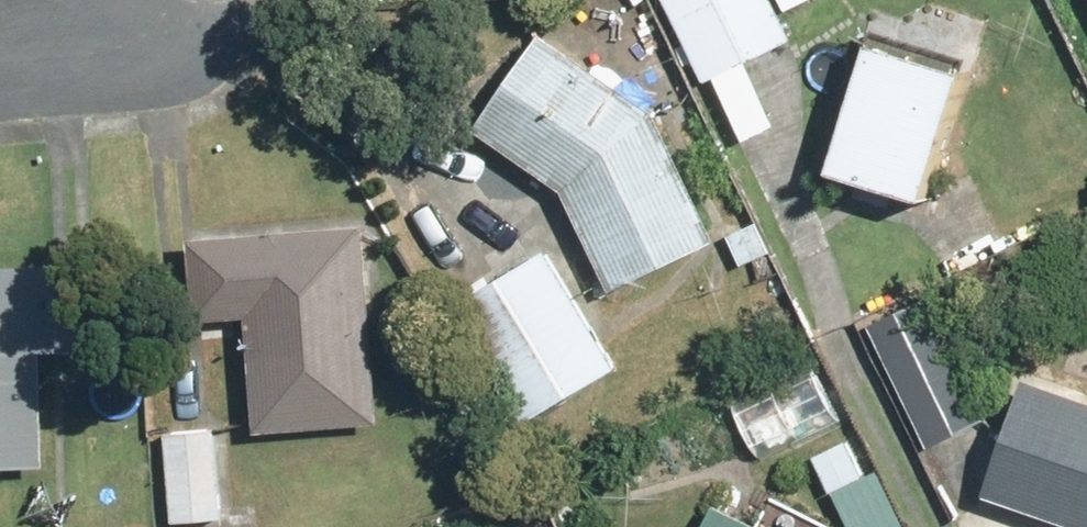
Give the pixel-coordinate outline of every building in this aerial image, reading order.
[(736,141),(775,121),(746,64),(788,43),(767,0),(665,0),(736,141)] [(784,12),(808,0),(778,0),(784,12)] [(609,293),(710,243),(642,105),(544,33),(470,132),(564,202),(609,293)] [(962,73),(867,44),(827,176),(922,205),(962,73)] [(192,319),(246,316),(253,429),(375,422),(364,225),(187,235),(192,319)] [(617,366),(541,247),(453,303),(529,422),(617,366)] [(44,468),(44,267),(0,267),(0,468),(44,468)] [(924,299),(866,328),(930,454),(988,425),(943,336),(924,299)] [(761,461),(836,416),(807,367),(732,412),(761,461)] [(984,497),(1071,526),(1086,526),(1086,405),(1024,383),(984,497)] [(218,431),(174,429),(170,517),(214,519),(218,431)] [(877,470),(865,476),(848,442),(815,458),(849,526),(905,526),(877,470)] [(717,504),(705,526),(760,526),(717,504)]
